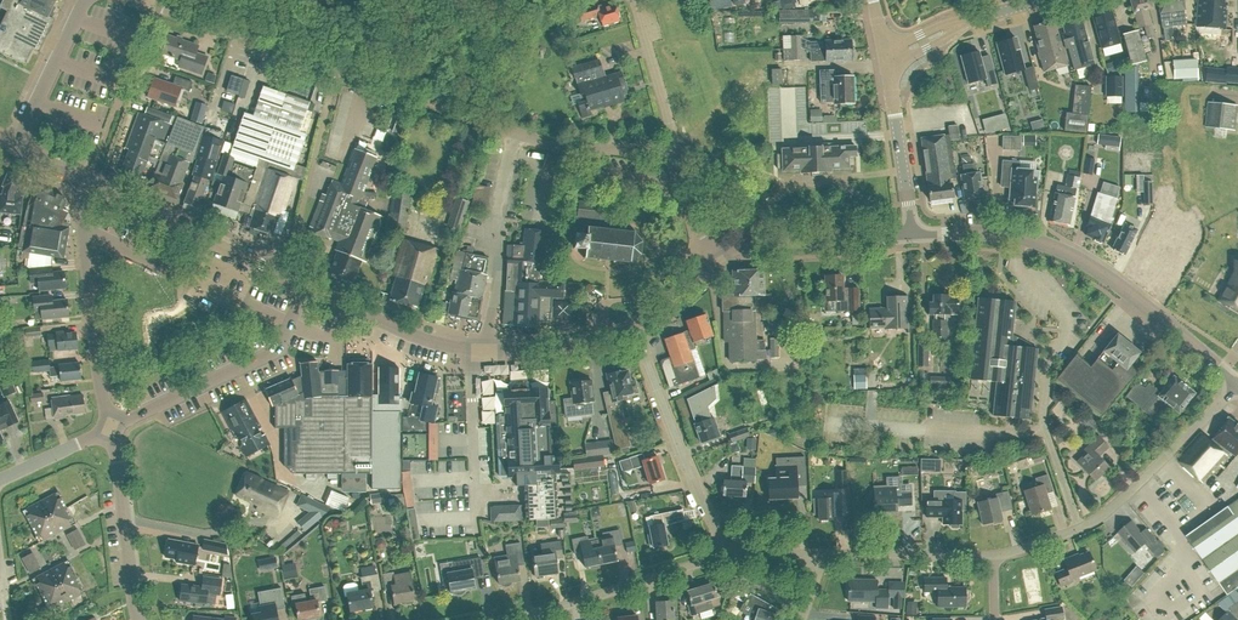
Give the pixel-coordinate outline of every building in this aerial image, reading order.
[(0,26),(0,53),(24,65),(32,48),(38,51),(54,20),(51,19),(53,14),(53,12),(55,8),(52,6),(55,0),(4,0),(0,8),(7,11),(0,26)] [(1147,11),(1152,10),(1149,0),(1132,0),(1130,0),(1134,15),(1135,15),(1139,29),(1146,27),(1149,40),(1155,38),(1147,11)] [(1160,14),(1164,40),(1174,39),(1172,28),(1186,26),(1184,12),(1185,12),(1183,0),(1158,0),(1160,14)] [(1227,4),(1223,4),(1223,0),(1198,0),(1196,27),(1225,29),(1227,4)] [(606,7),(605,4),(598,6),(598,5),(579,10),(582,21),(599,16),(602,25),(619,20),(615,5),(606,7)] [(1101,49),(1121,44),(1110,6),(1091,11),(1101,49)] [(566,18),(575,15),(573,8),(564,10),(566,18)] [(780,24),(820,23),(820,10),(780,11),(780,24)] [(1072,72),(1095,66),(1080,14),(1061,20),(1065,34),(1061,35),(1072,72)] [(724,45),(730,46),(735,16),(729,15),(724,45)] [(1060,44),(1054,22),(1034,27),(1038,43),(1036,43),(1044,73),(1069,66),(1062,43),(1060,44)] [(1133,66),(1147,62),(1137,31),(1124,35),(1133,66)] [(201,75),(207,57),(196,53),(198,46),(169,36),(162,56),(181,62),(179,67),(201,75)] [(789,36),(783,36),(783,50),(802,49),(803,50),(805,50),(810,53),(852,52),(851,41),(825,42),(825,43),(812,44),(802,39),(804,39),(803,36),(789,36)] [(1003,71),(1005,71),(1013,69),(1014,69),(1018,67),(1023,66),(1016,40),(1015,36),(1010,37),(1006,38),(1005,38),(997,41),(995,41),(996,46),(1003,71)] [(804,60),(803,50),(802,49),(783,50),(784,61),(804,60)] [(979,51),(960,56),(968,84),(985,79),(987,87),(997,84),(992,65),(983,68),(979,51)] [(852,52),(810,53),(810,62),(826,62),(826,63),(852,61),(852,52)] [(1226,57),(1224,70),(1231,71),(1233,58),(1226,57)] [(572,68),(575,79),(582,103),(578,104),(582,118),(592,115),(590,110),(609,105),(610,106),(624,101),(622,94),(627,93),(625,85),(621,72),(604,77),(602,70),(599,60),(581,66),(580,65),(572,68)] [(1105,66),(1107,74),(1121,70),(1118,61),(1105,66)] [(1169,62),(1164,62),(1167,80),(1174,80),(1174,81),(1198,80),(1197,61),(1173,62),(1173,63),(1169,62)] [(1128,68),(1125,69),(1125,112),(1138,112),(1138,68),(1128,68)] [(772,84),(781,84),(781,70),(771,70),(772,84)] [(1028,72),(1025,73),(1029,87),(1032,86),(1037,85),(1034,71),(1028,72)] [(1205,90),(1237,89),(1237,77),(1237,71),(1204,73),(1205,90)] [(834,105),(854,104),(853,77),(834,78),(834,72),(819,72),(820,103),(834,103),(834,105)] [(215,84),(217,76),(209,74),(206,82),(215,84)] [(190,92),(193,82),(175,76),(173,85),(154,78),(147,97),(175,106),(181,89),(190,92)] [(1123,77),(1111,77),(1109,77),(1107,77),(1107,95),(1113,95),(1123,95),(1123,77)] [(231,78),(226,93),(238,96),(242,81),(231,78)] [(258,101),(258,102),(279,109),(282,110),(283,105),(286,95),(284,94),(263,87),(262,89),(261,92),(261,94),(258,101)] [(1085,134),(1090,88),(1075,87),(1072,115),(1066,114),(1064,132),(1085,134)] [(181,90),(178,101),(186,102),(188,92),(181,90)] [(304,118),(282,110),(279,109),(258,102),(257,106),(256,108),(253,116),(244,113),(240,127),(229,156),(224,155),(218,173),(223,175),(213,203),(214,203),(235,210),(239,211),(241,212),(241,211),(243,205),(246,206),(247,204),(261,161),(269,164),(295,172),(297,166),(307,134),(301,132),(302,129),(305,119),(305,118),(304,118)] [(231,114),(233,105),(223,102),(220,111),(231,114)] [(191,120),(202,123),(207,106),(196,103),(191,120)] [(1237,115),(1237,106),(1209,103),(1207,128),(1236,132),(1237,115)] [(1161,113),(1160,105),(1149,105),(1149,114),(1161,113)] [(152,156),(158,138),(164,140),(172,116),(147,107),(144,114),(138,112),(125,148),(129,149),(120,174),(139,181),(148,155),(152,156)] [(821,111),(810,111),(810,123),(821,122),(821,111)] [(229,126),(231,116),(221,114),(219,124),(229,126)] [(158,138),(152,156),(160,159),(149,188),(176,198),(181,184),(189,162),(190,163),(203,127),(177,117),(167,141),(164,140),(158,138)] [(979,121),(983,138),(997,135),(994,118),(979,121)] [(402,134),(404,123),(397,122),(393,132),(402,134)] [(204,136),(202,135),(195,159),(197,160),(192,174),(195,175),(184,202),(198,207),(208,180),(210,180),(222,142),(212,138),(204,136)] [(948,136),(921,140),(928,188),(927,188),(929,202),(953,199),(951,185),(950,185),(949,180),(950,180),(954,180),(952,166),(952,161),(950,146),(948,136)] [(1021,151),(1021,137),(1003,137),(1003,151),(1021,151)] [(1098,138),(1096,147),(1105,148),(1106,139),(1098,138)] [(327,162),(348,165),(351,143),(330,140),(327,162)] [(856,157),(856,146),(821,148),(809,148),(809,149),(782,150),(782,154),(777,155),(777,169),(783,168),(783,172),(801,171),(801,174),(831,173),(831,170),(849,169),(848,167),(854,166),(853,157),(856,157)] [(363,192),(369,177),(376,157),(355,149),(341,184),(332,180),(323,202),(319,201),(308,230),(331,239),(332,238),(339,241),(335,250),(338,251),(329,274),(353,283),(361,261),(365,262),(383,217),(364,209),(368,199),(375,200),(376,193),(363,192)] [(558,172),(561,163),(547,158),(544,167),(558,172)] [(961,166),(962,166),(971,165),(970,158),(960,159),(961,166)] [(1040,172),(1031,171),(1018,170),(1018,164),(1003,163),(1001,187),(1010,188),(1009,200),(1015,201),(1015,207),(1035,208),(1037,181),(1040,181),(1040,172)] [(268,168),(295,178),(295,179),(301,181),(305,168),(297,166),(295,172),(269,164),(268,168)] [(976,173),(974,164),(962,166),(963,175),(961,176),(965,200),(975,198),(978,200),(981,197),(983,197),(979,173),(976,173)] [(268,168),(252,215),(253,215),(249,226),(272,234),(281,209),(284,210),(295,179),(295,178),(268,168)] [(30,183),(8,173),(2,187),(4,188),(3,191),(2,195),(0,195),(0,213),(21,215),(23,195),(24,196),(30,183)] [(1078,190),(1081,178),(1068,175),(1066,187),(1057,186),(1055,194),(1049,222),(1069,226),(1075,198),(1074,198),(1076,189),(1078,190)] [(1145,207),(1153,207),(1152,182),(1154,182),(1153,175),(1144,175),(1145,207)] [(64,258),(69,228),(60,227),(61,221),(65,211),(63,210),(66,202),(65,198),(38,186),(33,197),(31,198),(28,205),(22,226),(17,251),(64,258)] [(483,213),(489,189),(478,186),(472,210),(483,213)] [(1103,244),(1113,221),(1111,220),(1116,201),(1097,195),(1091,214),(1100,217),(1098,221),(1091,218),(1087,227),(1089,228),(1085,236),(1094,240),(1093,242),(1100,245),(1101,243),(1103,244)] [(455,199),(450,213),(464,218),(468,203),(455,199)] [(404,236),(409,202),(394,200),(390,234),(404,236)] [(610,221),(611,205),(585,202),(579,202),(577,218),(595,220),(594,228),(590,228),(588,225),(586,227),(589,230),(583,230),(582,236),(575,235),(574,249),(587,251),(586,255),(583,257),(584,259),(587,257),(600,258),(600,259),(599,261),(601,261),(601,260),(602,259),(606,259),(614,260),(614,261),(614,263),(616,263),(616,261),(616,260),(629,262),(630,263),(630,264),(633,263),(632,262),(633,261),(640,256),(640,255),(641,256),(642,254),(641,253),(641,244),(643,243),(642,241),(641,242),(635,234),(636,232),(634,230),(632,232),(619,231),(619,229),(617,228),(617,231),(610,230),(604,229),(604,227),(602,227),(602,229),(599,229),(600,225),(600,220),(610,221)] [(1112,250),(1124,256),(1137,231),(1124,225),(1121,232),(1118,232),(1115,237),(1117,239),(1112,250)] [(1158,288),(1168,265),(1174,268),(1186,241),(1156,228),(1134,277),(1158,288)] [(505,291),(503,326),(516,326),(538,327),(538,321),(550,322),(551,298),(563,298),(563,285),(563,283),(549,283),(543,282),(544,263),(542,263),(544,251),(546,231),(525,229),(523,246),(514,246),(513,257),(508,257),(507,291),(505,291)] [(417,308),(424,284),(430,275),(438,249),(403,239),(393,275),(396,276),(389,300),(417,308)] [(444,281),(456,284),(454,292),(453,292),(448,313),(478,320),(483,299),(482,299),(487,275),(485,274),(488,259),(452,250),(444,281)] [(1237,261),(1237,262),(1237,279),(1233,286),(1223,302),(1231,306),(1230,309),(1237,313),(1237,261)] [(48,273),(47,267),(29,269),(31,283),(38,282),(39,291),(66,288),(64,271),(48,273)] [(755,341),(754,296),(764,296),(763,271),(732,272),(733,296),(722,296),(723,312),(724,312),(725,343),(730,343),(730,362),(756,362),(756,359),(764,359),(764,341),(755,341)] [(842,290),(842,277),(825,277),(826,302),(837,302),(837,312),(859,311),(858,289),(842,290)] [(51,301),(51,295),(33,297),(34,312),(35,320),(69,316),(67,299),(51,301)] [(953,297),(953,296),(934,296),(934,305),(929,305),(929,315),(935,315),(935,321),(934,321),(934,338),(947,338),(947,318),(946,318),(946,315),(951,315),(951,312),(958,312),(958,305),(960,305),(960,298),(958,298),(958,297),(953,297)] [(908,319),(907,297),(887,298),(887,309),(869,310),(870,329),(885,329),(885,330),(907,329),(908,333),(915,333),(914,318),(908,319)] [(994,301),(978,299),(970,381),(996,383),(993,416),(1029,420),(1036,350),(1025,349),(1020,349),(1020,346),(1011,341),(1012,337),(1011,336),(1014,303),(994,301)] [(440,302),(438,312),(445,314),(447,303),(440,302)] [(689,334),(692,343),(712,336),(705,315),(685,322),(689,331),(686,332),(687,335),(689,334)] [(27,337),(42,336),(41,327),(26,329),(27,337)] [(67,334),(67,331),(57,333),(58,335),(47,336),(48,346),(49,346),(49,351),(57,350),(77,348),(75,333),(67,334)] [(704,377),(692,343),(689,334),(687,335),(686,332),(663,340),(670,360),(661,363),(669,389),(704,377)] [(1138,372),(1131,365),(1140,354),(1117,335),(1092,366),(1077,354),(1054,383),(1100,420),(1138,372)] [(771,358),(779,358),(778,339),(770,339),(771,358)] [(929,367),(929,344),(918,344),(918,367),(929,367)] [(50,368),(49,361),(32,362),(33,373),(50,371),(50,378),(60,377),(60,382),(81,381),(80,364),(59,366),(59,367),(50,368)] [(291,378),(264,389),(272,407),(275,407),(275,428),(284,428),(284,466),(292,474),(342,474),(342,493),(367,493),(367,474),(372,474),(372,489),(400,489),(401,416),(401,412),(401,411),(382,411),(378,411),(372,411),(372,396),(347,396),(338,396),(339,370),(324,370),(324,371),(318,371),(317,361),(300,363),(301,376),(292,380),(291,378)] [(347,364),(347,396),(372,396),(372,364),(347,364)] [(378,369),(378,404),(382,404),(382,411),(401,411),(401,409),(401,398),(401,396),(398,396),(399,369),(385,369),(381,369),(378,369)] [(865,390),(865,369),(853,369),(853,390),(865,390)] [(629,381),(627,372),(619,374),(618,372),(606,375),(610,393),(603,394),(616,450),(628,447),(629,447),(619,401),(625,400),(624,396),(637,393),(634,380),(629,381)] [(401,398),(401,409),(410,410),(408,414),(404,414),(404,471),(410,471),(410,460),(424,460),(436,460),(436,424),(433,423),(437,407),(429,406),(436,377),(431,376),(420,373),(415,394),(412,393),(411,399),(401,398)] [(15,391),(8,376),(0,380),(0,387),(5,396),(15,391)] [(1195,394),(1174,377),(1160,394),(1148,384),(1145,389),(1137,383),(1125,397),(1152,418),(1160,408),(1166,412),(1170,407),(1179,414),(1195,394)] [(589,381),(588,379),(574,381),(573,383),(570,384),(572,400),(563,401),(565,417),(594,414),(592,403),(594,402),(591,381),(589,381)] [(953,387),(953,380),(930,379),(930,387),(953,387)] [(529,390),(528,383),(525,381),(511,381),(508,384),(509,391),(503,391),(504,407),(505,407),(505,413),(498,413),(496,416),(497,442),(499,476),(502,478),(524,477),(526,521),(550,519),(559,519),(556,475),(560,475),(557,428),(554,428),(552,401),(547,401),(546,388),(530,389),(530,390),(529,390)] [(711,419),(708,407),(716,399),(715,386),(720,384),(719,383),(687,399),(693,417),(694,420),(695,420),(694,417),(700,416),(702,422),(694,425),(701,443),(720,437),(714,418),(711,419)] [(31,403),(44,402),(43,393),(30,394),(31,403)] [(85,415),(82,396),(70,397),(70,396),(51,398),(54,420),(66,418),(65,415),(72,414),(72,416),(85,415)] [(234,434),(257,422),(246,400),(222,412),(234,434)] [(3,428),(3,429),(7,427),(6,423),(16,418),(9,401),(0,405),(0,429),(3,428)] [(1092,433),(1099,426),(1089,415),(1082,422),(1092,433)] [(1237,455),(1237,426),(1229,419),(1212,442),(1202,434),(1178,460),(1203,484),(1229,452),(1236,457),(1237,455)] [(257,422),(234,434),(246,457),(269,444),(257,422)] [(438,426),(438,437),(465,437),(465,425),(438,426)] [(731,443),(749,437),(746,429),(728,435),(731,443)] [(1095,481),(1108,468),(1098,457),(1109,447),(1098,436),(1087,447),(1090,450),(1077,462),(1095,481)] [(747,438),(746,447),(756,448),(756,439),(747,438)] [(601,455),(614,453),(613,440),(585,444),(587,457),(601,455)] [(1032,456),(1034,462),(1034,463),(1047,459),(1044,452),(1032,456)] [(645,460),(643,454),(619,462),(622,472),(643,466),(649,484),(664,479),(657,457),(645,460)] [(587,457),(573,459),(574,469),(603,465),(601,455),(587,457)] [(805,457),(794,457),(775,458),(776,468),(775,468),(776,476),(776,479),(772,479),(772,484),(772,487),(768,488),(769,499),(772,499),(772,501),(781,501),(781,499),(781,498),(790,498),(792,498),(792,488),(797,488),(797,486),(796,470),(805,470),(806,470),(805,467),(805,457)] [(921,459),(921,471),(931,471),(931,469),(931,461),(931,459),(921,459)] [(754,484),(755,469),(742,468),(743,467),(731,466),(730,481),(723,481),(722,496),(745,498),(746,483),(754,484)] [(278,517),(289,491),(261,479),(261,478),(245,471),(235,495),(258,504),(256,508),(278,517)] [(411,471),(401,472),(402,474),(403,492),(406,508),(414,507),(411,471)] [(837,490),(846,489),(845,472),(836,472),(837,490)] [(1032,514),(1050,509),(1045,494),(1053,492),(1047,475),(1035,478),(1037,487),(1025,491),(1032,514)] [(896,494),(895,487),(875,488),(876,513),(897,513),(896,506),(911,506),(911,490),(901,490),(901,493),(896,494)] [(966,492),(955,492),(955,491),(933,491),(933,500),(926,500),(926,517),(943,517),(943,524),(951,524),(951,527),(952,529),(958,529),(960,527),(960,525),(961,525),(961,511),(966,511),(966,492)] [(1002,522),(1000,512),(1012,509),(1008,491),(995,494),(996,499),(977,503),(982,524),(994,522),(994,524),(1002,522)] [(345,512),(349,498),(332,492),(327,504),(327,505),(331,507),(345,512)] [(814,515),(818,515),(819,521),(833,520),(833,516),(841,515),(840,493),(824,494),(824,499),(814,500),(814,515)] [(57,499),(55,494),(27,509),(29,514),(26,516),(37,537),(40,535),(43,541),(71,526),(68,520),(72,519),(61,498),(57,499)] [(381,494),(370,495),(371,505),(384,503),(384,501),(389,500),(390,509),(396,509),(397,510),(405,509),(403,496),(381,494)] [(301,495),(296,505),(320,516),(329,508),(301,495)] [(634,501),(627,502),(630,512),(636,511),(634,501)] [(1187,537),(1219,583),(1228,595),(1237,588),(1237,501),(1187,537)] [(1190,504),(1181,509),(1186,519),(1195,515),(1190,504)] [(492,523),(523,521),(522,505),(491,507),(492,523)] [(420,540),(414,509),(407,511),(412,541),(420,540)] [(650,534),(647,535),(650,548),(653,547),(653,548),(667,545),(664,527),(684,521),(682,509),(649,516),(651,526),(649,526),(650,534)] [(564,513),(564,521),(576,521),(576,512),(564,513)] [(559,519),(550,519),(550,528),(564,528),(563,519),(559,519)] [(1147,529),(1142,534),(1132,522),(1119,532),(1136,552),(1146,543),(1158,557),(1166,551),(1147,529)] [(76,552),(88,546),(79,530),(68,536),(76,552)] [(597,548),(600,564),(617,561),(614,545),(622,544),(619,530),(603,533),(603,537),(596,539),(596,541),(597,548)] [(596,541),(596,539),(595,538),(588,540),(587,536),(572,539),(574,553),(582,551),(585,567),(590,566),(591,568),(599,566),(599,564),(600,564),(597,548),(596,541)] [(194,565),(198,545),(168,539),(165,556),(176,559),(175,561),(194,565)] [(378,540),(375,543),(376,547),(379,549),(383,549),(385,546),(385,542),(382,539),(378,540)] [(535,576),(557,573),(555,559),(562,558),(560,541),(540,544),(542,554),(532,555),(535,576)] [(627,553),(635,551),(633,541),(625,543),(627,553)] [(215,542),(213,552),(228,555),(227,544),(215,542)] [(509,585),(511,583),(511,582),(519,581),(516,565),(523,564),(519,542),(504,544),(506,555),(493,557),(497,584),(500,584),(500,585),(502,586),(505,587),(507,586),(509,585)] [(418,558),(425,556),(422,547),(415,550),(418,558)] [(1095,570),(1088,552),(1073,558),(1073,556),(1063,560),(1067,569),(1055,573),(1060,586),(1072,581),(1072,579),(1095,570)] [(30,575),(41,569),(33,553),(22,559),(30,575)] [(456,571),(446,573),(449,592),(452,592),(452,594),(454,595),(457,595),(460,594),(462,593),(464,591),(464,589),(474,588),(472,578),(483,576),(479,557),(454,561),(456,571)] [(188,572),(190,564),(167,560),(166,568),(188,572)] [(67,568),(64,562),(36,577),(39,583),(36,584),(47,605),(50,603),(53,609),(81,594),(78,589),(82,587),(71,566),(67,568)] [(276,563),(259,564),(260,582),(277,581),(276,563)] [(295,564),(283,566),(282,566),(284,580),(297,578),(295,564)] [(375,574),(374,567),(361,569),(362,577),(360,577),(363,591),(358,592),(357,586),(356,585),(355,583),(353,583),(346,584),(344,585),(343,587),(343,589),(344,596),(347,596),(349,611),(372,607),(370,591),(380,589),(377,574),(375,574)] [(393,575),(393,572),(382,574),(385,589),(391,588),(394,603),(404,601),(404,603),(406,604),(412,603),(413,601),(413,599),(414,599),(411,583),(409,572),(393,575)] [(181,584),(179,600),(206,604),(211,604),(212,595),(221,596),(223,579),(203,576),(203,580),(202,587),(181,584)] [(946,588),(946,578),(924,578),(924,592),(937,592),(937,607),(965,607),(965,601),(967,601),(969,598),(969,593),(967,591),(965,591),(965,587),(946,588)] [(888,609),(888,590),(877,590),(877,580),(848,580),(848,601),(876,602),(876,608),(888,609)] [(713,584),(687,592),(691,604),(688,605),(691,615),(713,608),(713,607),(720,605),(717,597),(713,584)] [(276,610),(285,609),(281,587),(257,592),(261,612),(251,614),(253,619),(278,619),(276,610)] [(317,601),(326,599),(324,587),(309,589),(311,602),(306,602),(305,594),(291,596),(293,607),(296,606),(298,619),(299,619),(320,616),(317,601)] [(1219,603),(1228,612),(1232,608),(1237,604),(1237,595),(1236,592),(1229,596),(1219,603)] [(233,594),(225,595),(226,602),(234,601),(233,594)] [(740,612),(754,619),(782,619),(782,618),(773,615),(775,608),(750,594),(744,605),(740,612)] [(902,609),(902,597),(893,597),(893,609),(902,609)] [(672,602),(656,602),(656,619),(673,619),(672,602)] [(917,615),(917,602),(908,602),(908,615),(917,615)] [(1063,619),(1061,607),(1044,610),(1046,619),(1037,619),(1058,619),(1063,619)] [(1235,617),(1237,614),(1232,608),(1220,619),(1237,619),(1235,617)]
